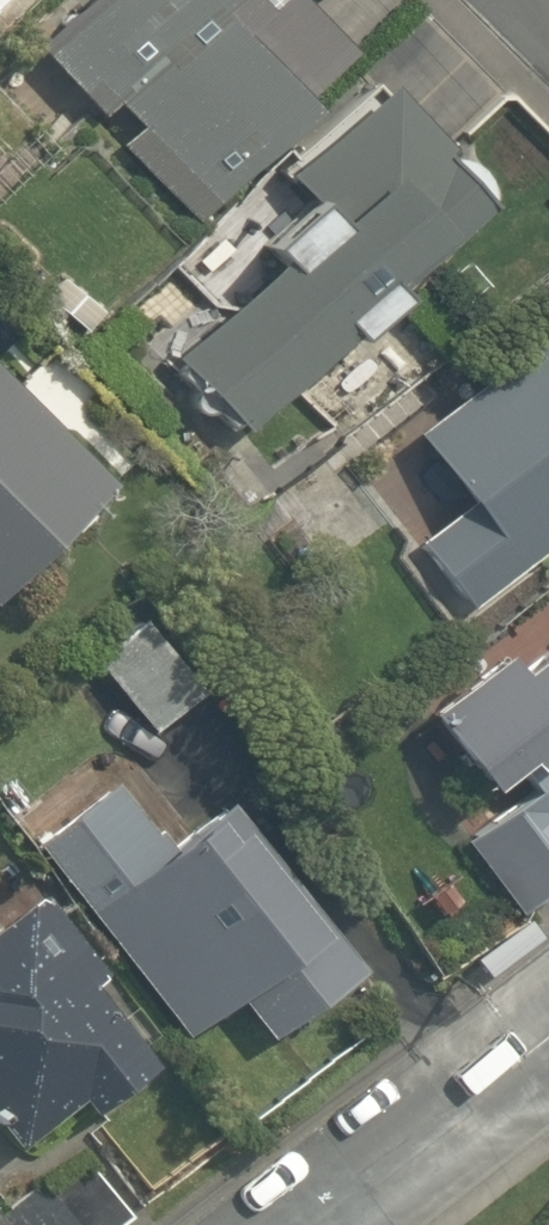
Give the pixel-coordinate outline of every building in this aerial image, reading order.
[(9,0),(0,0),(0,8),(9,0)] [(93,93),(201,210),(305,114),(217,19),(238,0),(82,0),(19,58),(70,114),(93,93)] [(233,449),(479,225),(362,97),(276,176),(303,206),(258,246),(274,263),(158,368),(233,449)] [(548,545),(548,340),(405,447),(454,512),(403,550),(453,617),(548,545)] [(112,493),(0,377),(0,602),(112,493)] [(134,626),(87,662),(147,739),(193,704),(134,626)] [(512,679),(500,663),(417,732),(496,828),(467,852),(525,921),(548,902),(548,648),(512,679)] [(114,781),(31,840),(177,1045),(231,1006),(266,1055),(357,990),(227,807),(165,852),(114,781)] [(11,1163),(142,1068),(80,983),(98,970),(45,897),(0,930),(0,1149),(11,1163)] [(16,1224),(129,1224),(134,1221),(83,1158),(10,1217),(16,1224)] [(10,1217),(0,1224),(16,1224),(10,1217)]
